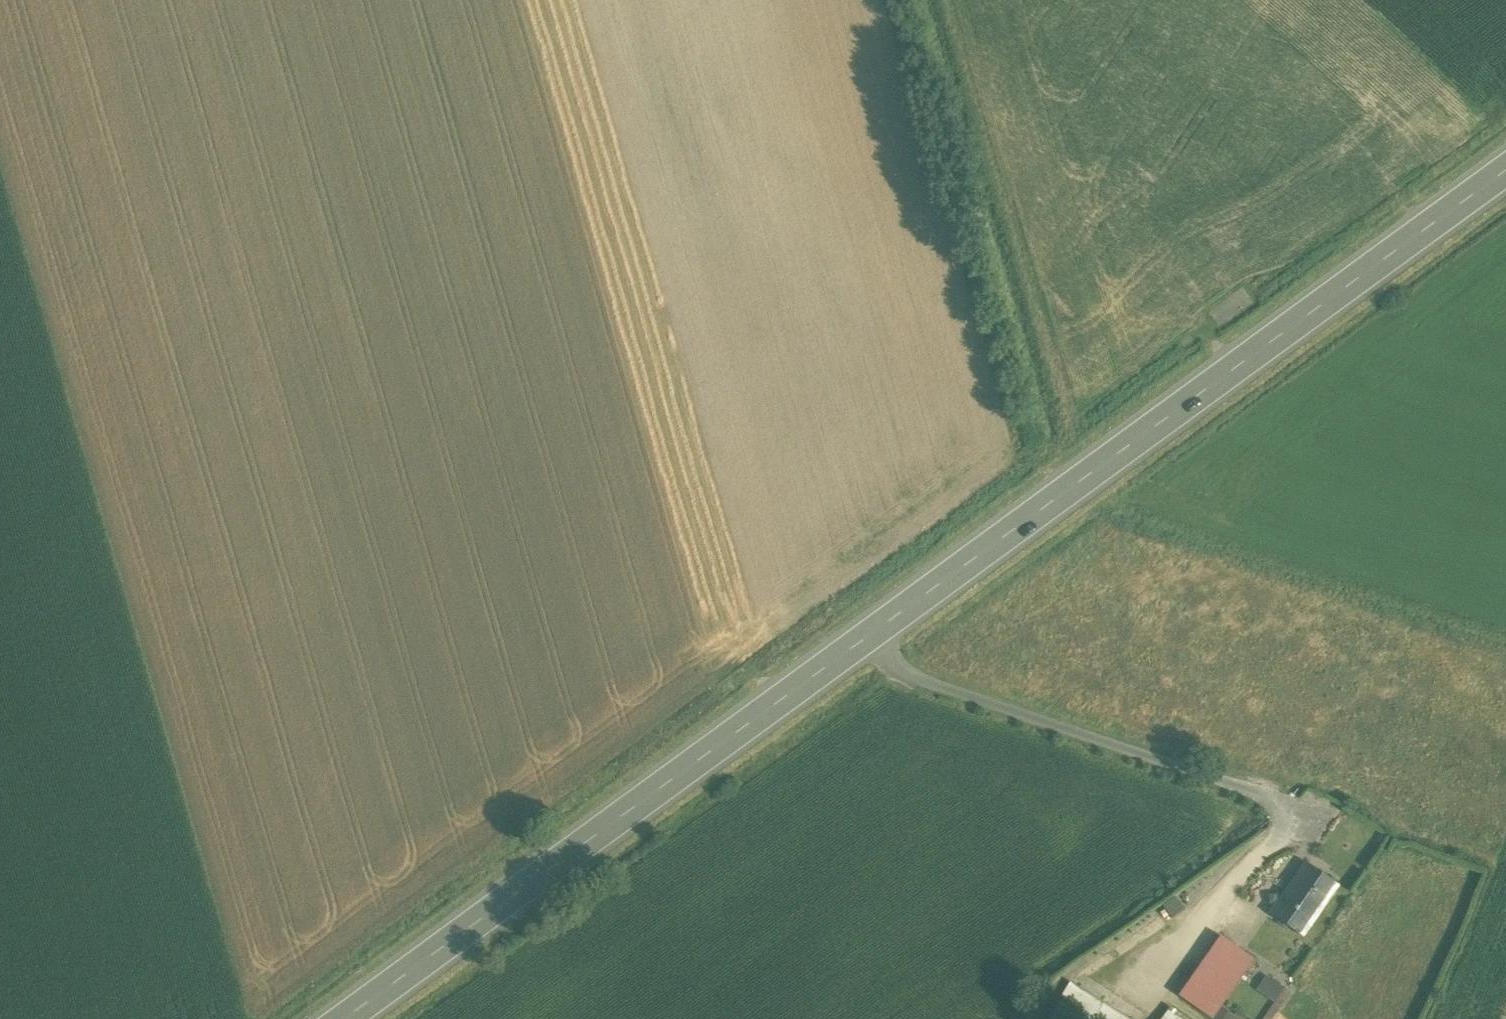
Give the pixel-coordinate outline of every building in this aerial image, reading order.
[(1307,863),(1271,914),(1304,937),(1339,886),(1307,863)] [(1179,996),(1211,1018),(1213,1018),(1255,959),(1222,936),(1179,996)] [(1261,1018),(1272,1018),(1289,992),(1262,975),(1253,990),(1271,1002),(1261,1018)] [(1063,982),(1051,1003),(1078,1018),(1126,1018),(1063,982)]
